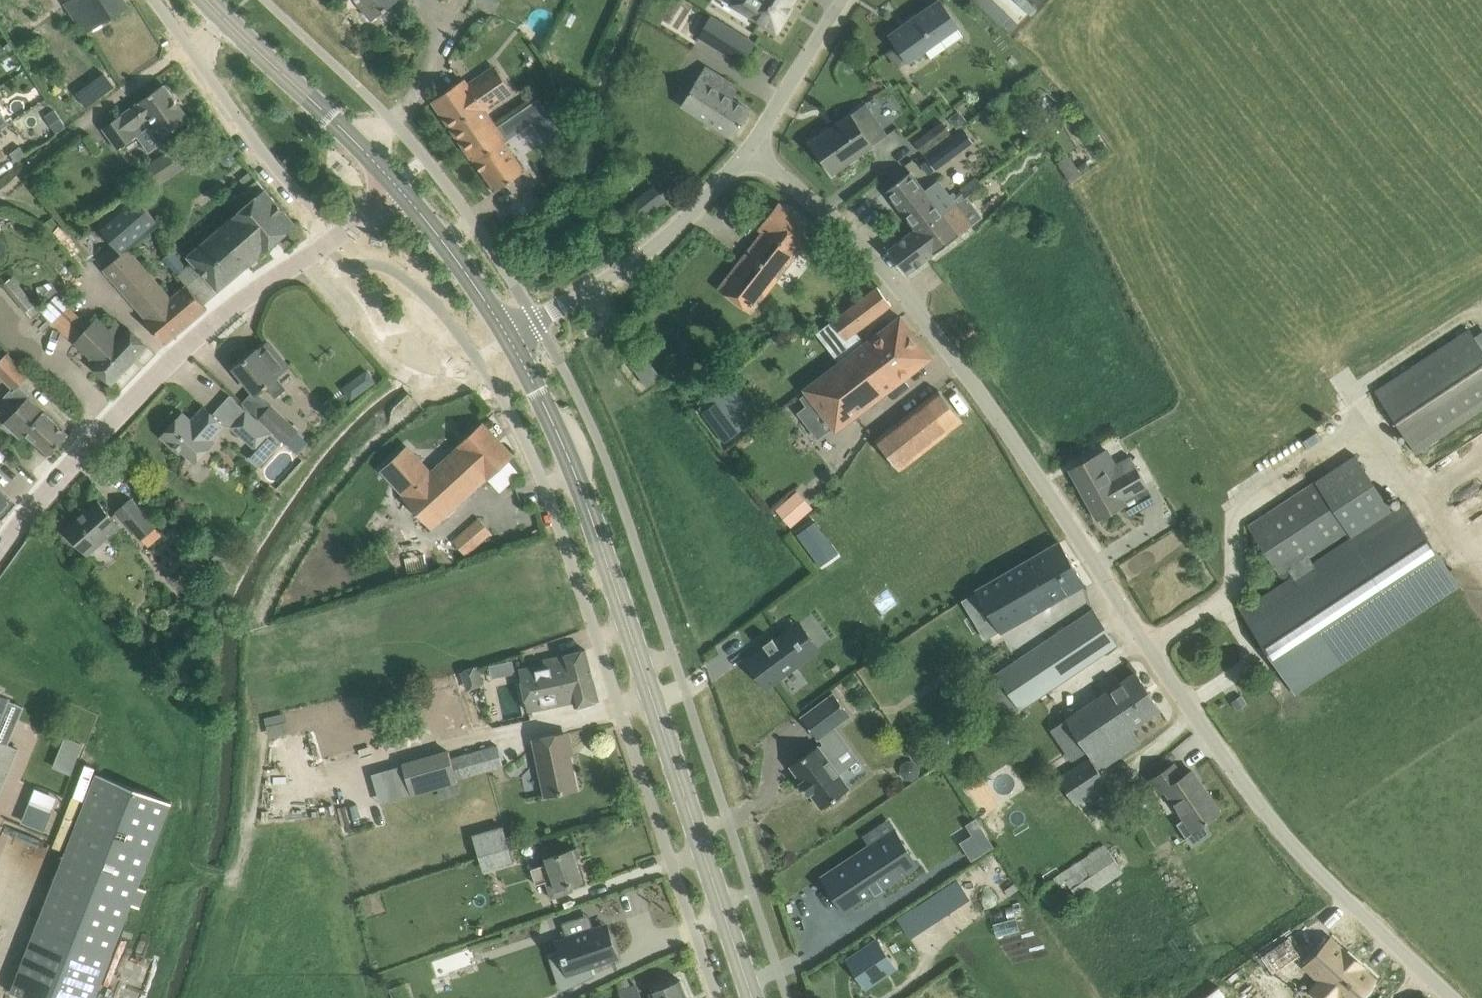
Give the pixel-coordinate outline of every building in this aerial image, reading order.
[(66,3),(85,33),(99,24),(130,4),(127,0),(70,0),(66,3)] [(373,20),(398,0),(357,0),(373,20)] [(734,3),(777,30),(787,14),(785,13),(793,0),(736,0),(734,3)] [(899,45),(889,52),(899,67),(959,25),(941,0),(892,35),(899,45)] [(755,42),(741,33),(728,54),(742,63),(755,42)] [(733,98),(741,85),(708,65),(684,104),(734,136),(751,109),(733,98)] [(433,101),(467,151),(485,138),(479,129),(493,119),(486,110),(513,92),(496,66),(469,85),(465,79),(433,101)] [(104,127),(119,148),(137,135),(150,152),(167,140),(164,136),(190,118),(165,83),(104,127)] [(812,142),(833,173),(887,135),(866,104),(812,142)] [(57,132),(66,126),(55,109),(46,115),(57,132)] [(950,116),(957,127),(967,120),(960,109),(950,116)] [(522,110),(498,126),(506,139),(507,141),(532,124),(522,110)] [(10,122),(9,121),(2,112),(0,112),(0,128),(10,122)] [(485,138),(467,151),(474,161),(475,160),(496,190),(525,170),(505,140),(506,139),(498,126),(493,119),(479,129),(485,138)] [(971,121),(949,136),(960,152),(982,136),(971,121)] [(916,142),(923,153),(951,133),(943,122),(916,142)] [(185,139),(140,168),(153,188),(198,158),(185,139)] [(955,156),(944,141),(925,155),(928,159),(935,168),(936,169),(955,156)] [(21,146),(11,152),(17,161),(27,154),(21,146)] [(233,150),(227,149),(222,153),(221,159),(225,165),(231,166),(236,162),(237,155),(233,150)] [(1083,163),(1082,169),(1085,173),(1092,168),(1087,160),(1083,163)] [(256,197),(218,230),(248,265),(297,223),(266,189),(253,170),(241,179),(256,197)] [(912,171),(887,190),(916,228),(917,227),(922,234),(959,206),(954,200),(959,196),(955,191),(952,193),(942,180),(927,191),(912,171)] [(916,228),(888,250),(907,274),(973,224),(972,224),(981,217),(970,203),(987,190),(978,179),(962,191),(963,192),(959,196),(954,200),(959,206),(922,234),(917,227),(916,228)] [(654,184),(634,200),(646,216),(667,199),(654,184)] [(123,253),(105,268),(147,318),(146,319),(167,344),(208,308),(187,284),(172,297),(130,248),(160,223),(136,194),(99,225),(123,253)] [(720,288),(752,312),(816,230),(780,202),(760,228),(764,231),(720,288)] [(164,257),(187,284),(204,303),(248,265),(218,230),(188,255),(190,257),(183,263),(172,250),(164,257)] [(3,284),(26,312),(27,310),(32,317),(40,310),(35,304),(37,303),(15,275),(3,284)] [(39,294),(42,297),(55,284),(52,281),(38,286),(39,294)] [(833,321),(847,339),(892,304),(878,286),(833,321)] [(41,309),(75,342),(90,325),(55,294),(41,309)] [(78,344),(70,352),(80,362),(87,354),(97,362),(93,366),(113,383),(149,346),(130,328),(128,331),(117,321),(110,328),(98,316),(90,325),(75,342),(78,344)] [(806,388),(837,429),(932,356),(902,316),(806,388)] [(970,320),(962,325),(972,339),(979,335),(970,320)] [(1416,452),(1481,409),(1481,348),(1470,330),(1376,392),(1416,452)] [(235,367),(257,394),(267,385),(276,397),(287,388),(278,377),(278,376),(278,375),(289,366),(269,341),(258,350),(257,350),(235,367)] [(15,390),(20,384),(30,374),(9,353),(0,362),(0,375),(13,388),(15,390)] [(633,364),(649,386),(661,376),(645,355),(633,364)] [(361,374),(360,381),(365,388),(366,389),(376,381),(368,369),(361,374)] [(876,439),(900,469),(962,421),(969,429),(984,418),(954,379),(940,390),(876,439)] [(15,410),(3,423),(19,438),(26,431),(50,454),(69,434),(45,411),(44,411),(30,398),(32,396),(20,384),(15,390),(13,388),(6,395),(6,401),(15,410)] [(718,400),(703,412),(728,445),(744,432),(718,400)] [(270,404),(258,417),(272,429),(287,442),(298,430),(270,404)] [(272,429),(258,417),(245,405),(228,424),(255,448),(262,441),(270,431),(272,429)] [(183,449),(196,462),(215,441),(212,439),(225,425),(205,407),(192,421),(183,413),(162,436),(180,452),(183,449)] [(459,445),(460,447),(432,473),(407,446),(383,469),(407,495),(405,497),(432,527),(487,476),(489,478),(514,455),(484,422),(459,445)] [(270,431),(262,441),(273,451),(281,441),(270,431)] [(862,433),(854,442),(861,447),(868,438),(862,433)] [(1124,500),(1149,486),(1132,455),(1116,464),(1107,449),(1071,469),(1099,519),(1126,504),(1124,500)] [(1242,610),(1296,692),(1460,585),(1406,502),(1311,565),(1306,558),(1349,530),(1316,481),(1250,525),(1282,574),(1297,565),(1301,571),(1242,610)] [(10,498),(0,488),(0,512),(9,502),(7,501),(10,498)] [(799,492),(779,509),(793,526),(814,509),(799,492)] [(118,511),(142,537),(156,526),(132,499),(118,511)] [(66,528),(88,554),(120,525),(100,502),(90,510),(88,509),(66,528)] [(456,541),(466,553),(490,532),(480,520),(456,541)] [(838,553),(815,521),(797,535),(820,566),(838,553)] [(976,590),(1000,631),(1085,584),(1060,541),(976,590)] [(123,608),(119,611),(119,616),(122,620),(127,620),(130,617),(131,613),(128,609),(123,608)] [(997,674),(1021,709),(1117,644),(1094,609),(997,674)] [(766,647),(748,660),(767,686),(809,655),(802,645),(804,644),(799,638),(797,639),(790,629),(775,640),(773,637),(772,638),(773,639),(766,644),(765,643),(764,644),(766,647)] [(520,669),(528,710),(574,700),(576,706),(599,699),(586,648),(566,654),(552,657),(553,662),(520,669)] [(488,662),(491,675),(515,670),(513,658),(488,662)] [(459,671),(465,688),(483,682),(477,665),(459,671)] [(1058,775),(1076,803),(1108,782),(1100,768),(1141,741),(1133,728),(1161,709),(1136,672),(1066,717),(1090,755),(1058,775)] [(10,698),(0,694),(2,690),(0,689),(0,722),(10,698)] [(834,694),(803,717),(818,738),(821,736),(827,731),(849,715),(834,694)] [(1242,695),(1233,702),(1238,709),(1247,703),(1242,695)] [(362,704),(365,714),(385,708),(382,698),(362,704)] [(466,704),(470,723),(489,719),(485,701),(466,704)] [(267,715),(270,732),(289,729),(285,711),(267,715)] [(819,745),(792,765),(803,781),(801,783),(809,793),(811,792),(823,807),(830,802),(832,804),(844,795),(842,793),(850,788),(838,771),(837,770),(843,765),(830,747),(836,742),(827,731),(821,736),(826,743),(820,747),(819,745)] [(534,739),(546,795),(577,789),(566,733),(534,739)] [(66,736),(54,767),(71,774),(84,743),(66,736)] [(8,761),(13,763),(19,748),(0,740),(0,780),(8,761)] [(449,748),(402,760),(411,795),(458,782),(457,779),(503,766),(497,743),(451,756),(449,748)] [(1201,787),(1203,785),(1193,770),(1183,776),(1175,764),(1158,775),(1152,779),(1160,793),(1166,789),(1193,830),(1204,823),(1221,811),(1220,810),(1218,812),(1201,787)] [(11,993),(24,997),(96,997),(173,802),(98,772),(11,993)] [(35,785),(21,819),(44,829),(58,795),(35,785)] [(973,835),(961,842),(972,859),(994,846),(977,818),(967,824),(973,835)] [(492,853),(496,867),(513,862),(503,826),(473,834),(480,857),(492,853)] [(890,838),(833,875),(854,907),(910,869),(890,838)] [(1043,887),(1049,895),(1062,915),(1123,874),(1104,846),(1043,887)] [(532,868),(537,884),(546,880),(552,897),(555,897),(574,890),(571,883),(584,879),(577,859),(582,857),(578,847),(547,857),(549,863),(532,868)] [(957,880),(925,901),(938,919),(970,898),(957,880)] [(567,937),(558,940),(570,973),(592,965),(616,957),(605,925),(605,924),(595,928),(590,913),(562,922),(567,936),(567,937)] [(1302,954),(1289,936),(1264,954),(1276,971),(1302,954)] [(877,939),(848,959),(867,986),(896,967),(877,939)] [(1331,939),(1307,965),(1322,980),(1321,982),(1337,997),(1339,995),(1342,997),(1356,997),(1373,979),(1331,939)] [(471,985),(518,970),(510,946),(463,961),(471,985)] [(681,979),(651,992),(653,997),(650,997),(689,997),(681,979)] [(620,993),(623,997),(643,997),(638,986),(620,993)]
